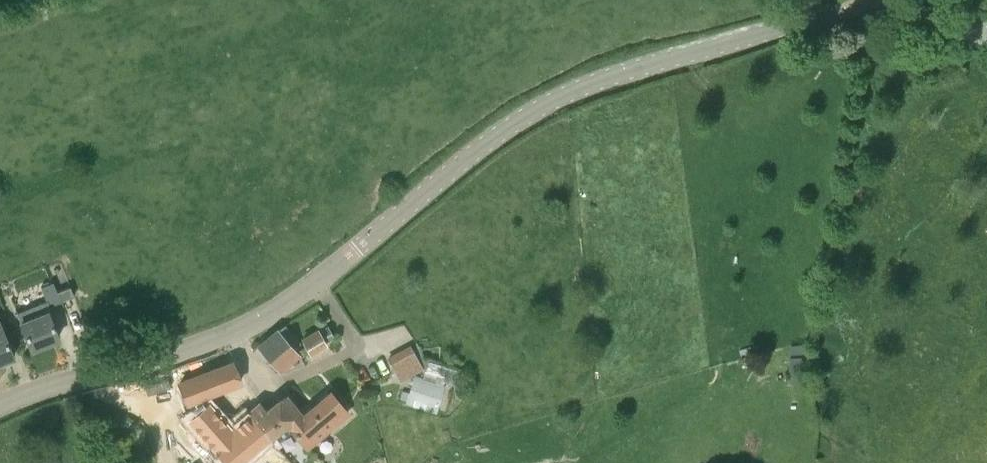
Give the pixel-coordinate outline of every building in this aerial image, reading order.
[(61,302),(57,292),(53,282),(41,287),(45,301),(17,313),(20,322),(31,350),(58,339),(54,328),(48,313),(52,311),(50,306),(61,302)] [(57,292),(61,302),(74,296),(70,286),(57,292)] [(2,366),(0,362),(13,357),(0,325),(0,367),(2,366)] [(291,347),(297,342),(284,327),(278,331),(259,347),(279,370),(297,355),(291,347)] [(312,353),(312,352),(325,344),(324,342),(320,333),(318,331),(303,340),(311,354),(312,353)] [(388,357),(400,381),(424,369),(411,345),(388,357)] [(424,375),(440,380),(444,381),(454,384),(458,371),(443,366),(428,362),(424,375)] [(179,384),(187,403),(204,396),(240,382),(233,363),(179,384)] [(410,390),(408,398),(407,404),(435,413),(443,385),(414,377),(410,390)] [(349,412),(344,406),(331,391),(301,416),(299,413),(285,424),(286,425),(287,425),(307,449),(349,412)] [(285,424),(299,413),(285,395),(284,397),(266,412),(259,403),(249,412),(270,438),(276,445),(292,431),(286,425),(285,424)] [(186,415),(226,462),(240,462),(270,438),(249,412),(230,428),(210,406),(208,402),(207,403),(205,404),(204,396),(187,403),(192,411),(186,415)]
